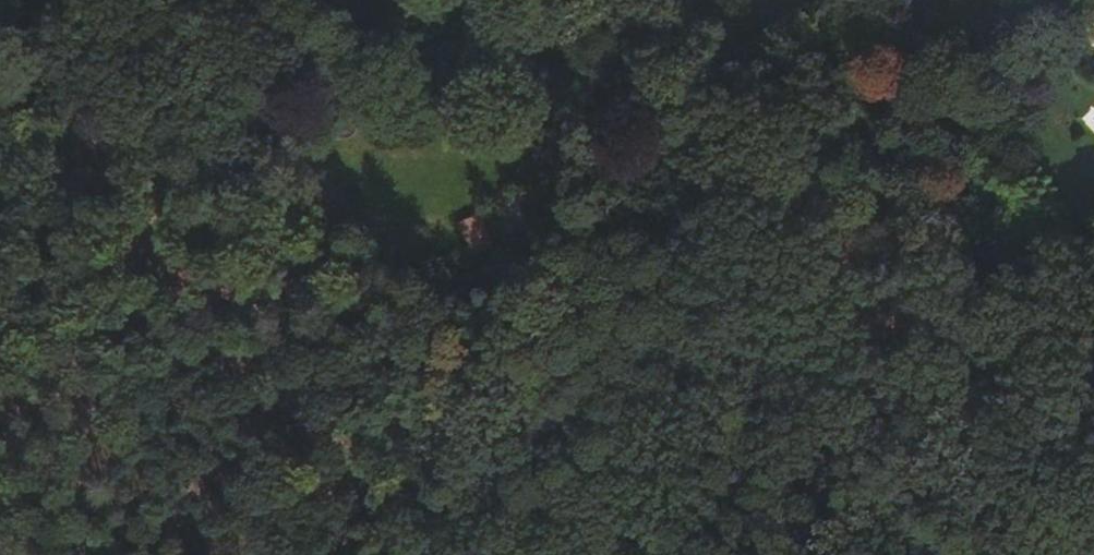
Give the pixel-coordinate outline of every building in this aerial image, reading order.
[(916,33),(912,37),(913,43),(919,44),(922,40),(921,35),(916,33)] [(863,36),(861,55),(878,57),(879,38),(863,36)] [(882,86),(884,99),(907,115),(910,107),(882,86)]
